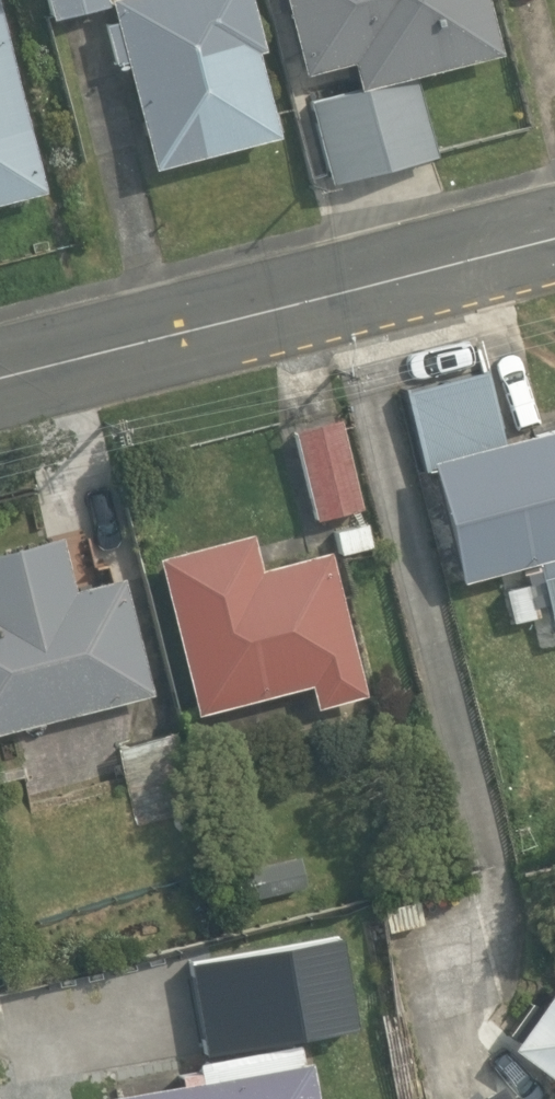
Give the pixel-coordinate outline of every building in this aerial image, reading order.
[(111,2),(110,0),(52,0),(57,16),(111,2)] [(282,135),(260,49),(269,47),(256,0),(115,0),(121,21),(108,23),(119,66),(131,63),(157,167),(282,135)] [(311,99),(333,182),(439,153),(419,74),(506,51),(493,0),(289,0),(307,72),(355,60),(364,87),(311,99)] [(49,188),(0,6),(0,201),(49,188)] [(489,370),(410,390),(430,471),(437,470),(465,579),(540,560),(548,590),(554,588),(554,428),(507,440),(489,370)] [(345,418),(295,429),(317,521),(366,509),(345,418)] [(264,566),(255,529),(158,553),(198,714),(312,686),(317,708),(371,695),(334,549),(264,566)] [(156,694),(126,577),(78,589),(64,534),(0,550),(0,733),(156,694)] [(119,745),(138,826),(197,813),(178,731),(119,745)] [(210,1058),(303,1042),(286,947),(194,963),(210,1058)] [(542,1004),(535,998),(499,1046),(554,1088),(554,987),(542,1004)] [(102,1096),(103,1098),(322,1098),(315,1059),(306,1060),(303,1042),(210,1058),(201,1060),(203,1070),(184,1074),(185,1082),(102,1096)] [(504,1090),(487,1098),(509,1098),(504,1090)]
